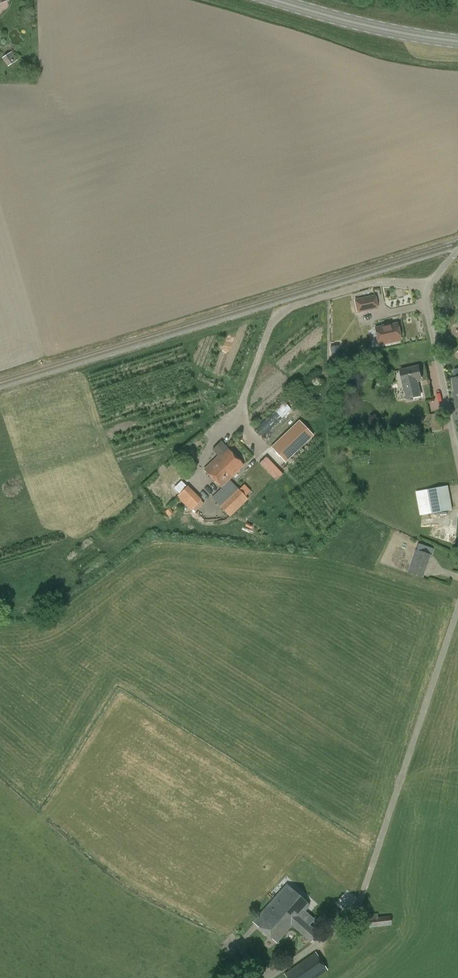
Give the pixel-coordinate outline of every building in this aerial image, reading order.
[(2,58),(8,66),(17,60),(12,51),(2,58)] [(357,312),(378,308),(375,295),(354,300),(357,312)] [(400,340),(396,324),(389,326),(389,324),(381,326),(382,327),(374,329),(378,345),(400,340)] [(407,399),(421,395),(417,379),(421,378),(418,366),(400,371),(407,399)] [(275,411),(258,431),(264,436),(281,416),(275,411)] [(429,415),(433,432),(442,430),(440,413),(429,415)] [(287,462),(315,434),(300,419),(271,447),(287,462)] [(212,450),(218,456),(204,470),(221,488),(211,498),(230,517),(248,499),(229,479),(244,465),(221,441),(212,450)] [(201,500),(187,486),(176,496),(190,510),(192,508),(195,511),(203,503),(200,500),(201,500)] [(452,510),(448,486),(416,492),(420,516),(452,510)] [(424,578),(431,555),(416,549),(408,572),(424,578)] [(287,885),(269,905),(253,922),(276,943),(291,926),(310,943),(319,934),(299,916),(309,905),(287,885)] [(378,917),(369,919),(368,919),(368,928),(391,925),(390,916),(378,917)] [(328,970),(315,952),(283,974),(287,977),(317,977),(328,970)]
